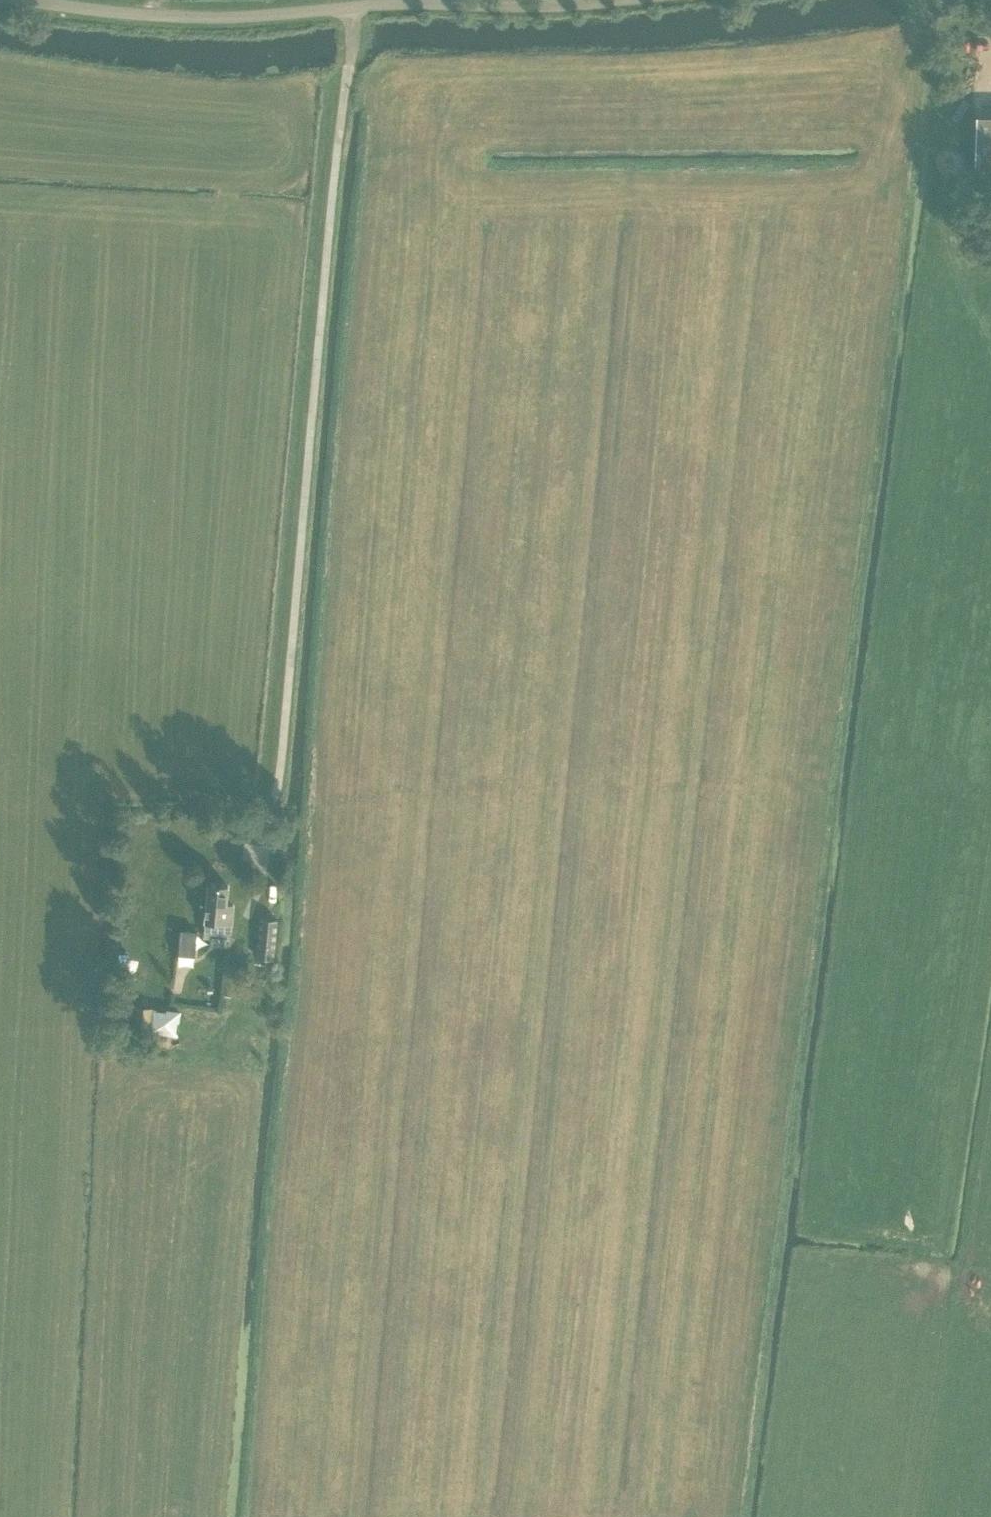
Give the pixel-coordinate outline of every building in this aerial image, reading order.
[(976,117),(975,159),(990,160),(990,117),(976,117)] [(227,903),(229,884),(209,882),(205,920),(204,935),(212,936),(211,944),(227,945),(228,938),(231,938),(232,923),(234,904),(227,903)] [(278,919),(261,918),(257,958),(274,959),(278,919)] [(184,974),(175,972),(173,987),(181,989),(184,974)] [(234,975),(227,974),(225,995),(232,996),(234,975)] [(182,1011),(137,1005),(134,1030),(179,1035),(182,1011)]
